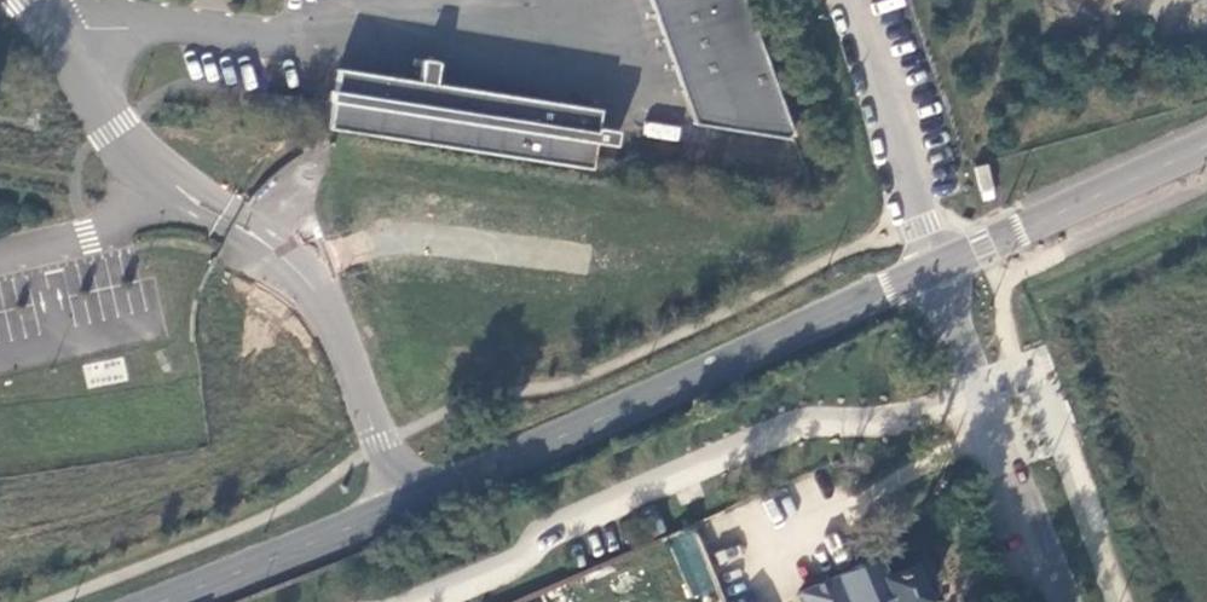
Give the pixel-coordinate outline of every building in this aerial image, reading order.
[(778,146),(782,141),(733,0),(638,0),(683,129),(778,146)] [(552,100),(551,109),(337,74),(335,87),(333,87),(331,98),(333,99),(329,125),(591,168),(595,141),(615,145),(618,130),(598,127),(601,108),(552,100)] [(655,502),(642,508),(644,515),(658,509),(655,502)] [(664,516),(672,536),(694,527),(693,524),(700,521),(694,507),(693,504),(664,516)] [(658,509),(644,515),(653,535),(667,529),(658,509)] [(729,509),(700,521),(693,524),(694,527),(725,601),(766,601),(729,509)] [(694,530),(669,539),(691,598),(716,589),(694,530)] [(806,601),(921,601),(928,599),(914,564),(887,575),(879,556),(840,571),(842,575),(801,591),(806,601)]
